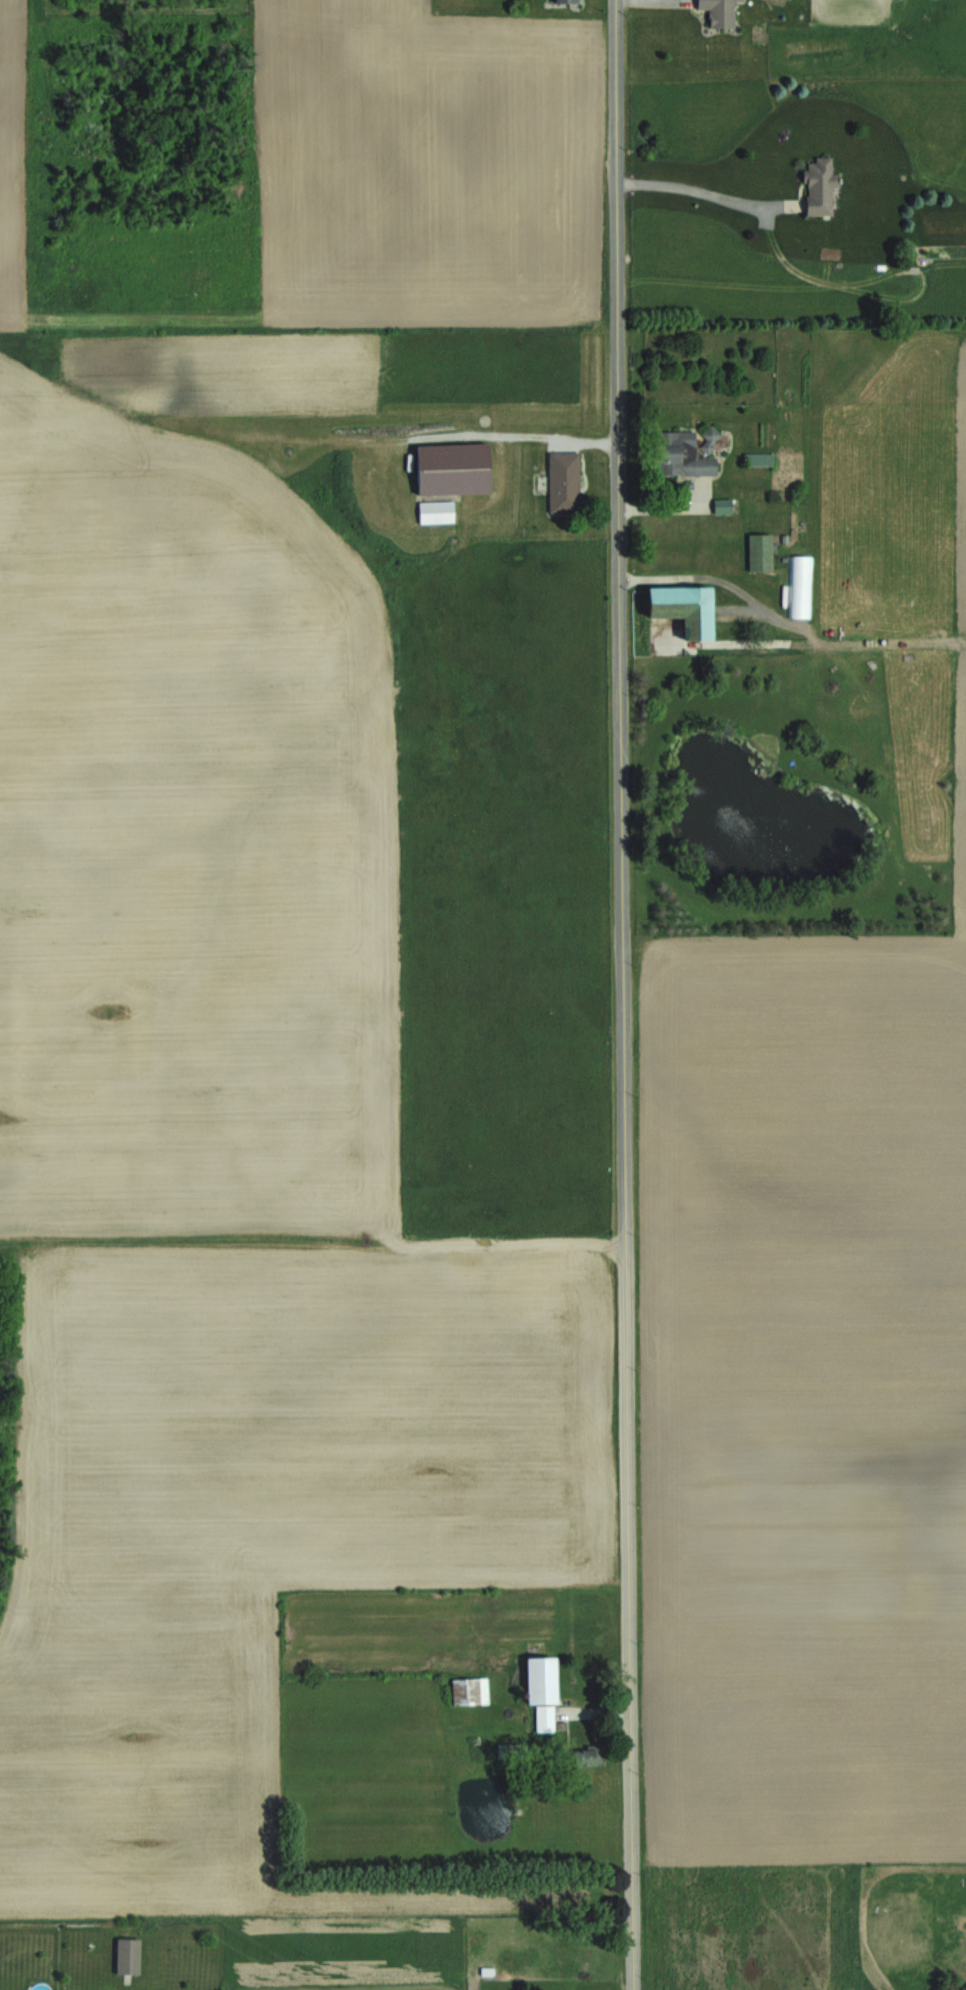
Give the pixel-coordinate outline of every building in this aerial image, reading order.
[(743,0),(696,0),(696,10),(708,10),(708,29),(734,29),(734,2),(743,2),(743,0)] [(834,174),(831,174),(831,159),(805,158),(804,215),(833,215),(834,174)] [(700,447),(707,452),(721,434),(710,425),(702,436),(706,439),(700,447)] [(654,431),(653,474),(716,475),(716,456),(695,456),(695,432),(654,431)] [(490,493),(488,442),(415,444),(416,495),(490,493)] [(548,513),(579,513),(579,451),(548,451),(548,513)] [(771,453),(748,453),(748,463),(771,463),(771,453)] [(713,498),(713,513),(732,513),(732,498),(713,498)] [(454,523),(454,502),(419,502),(419,523),(454,523)] [(748,569),(773,569),(773,534),(748,534),(748,569)] [(711,586),(647,586),(647,618),(682,618),(682,640),(711,640),(711,586)] [(526,1703),(556,1703),(556,1657),(526,1657),(526,1703)] [(536,1732),(554,1732),(554,1706),(536,1706),(536,1732)] [(603,1764),(603,1746),(575,1746),(575,1764),(603,1764)] [(117,1973),(139,1973),(139,1938),(117,1938),(117,1973)]
